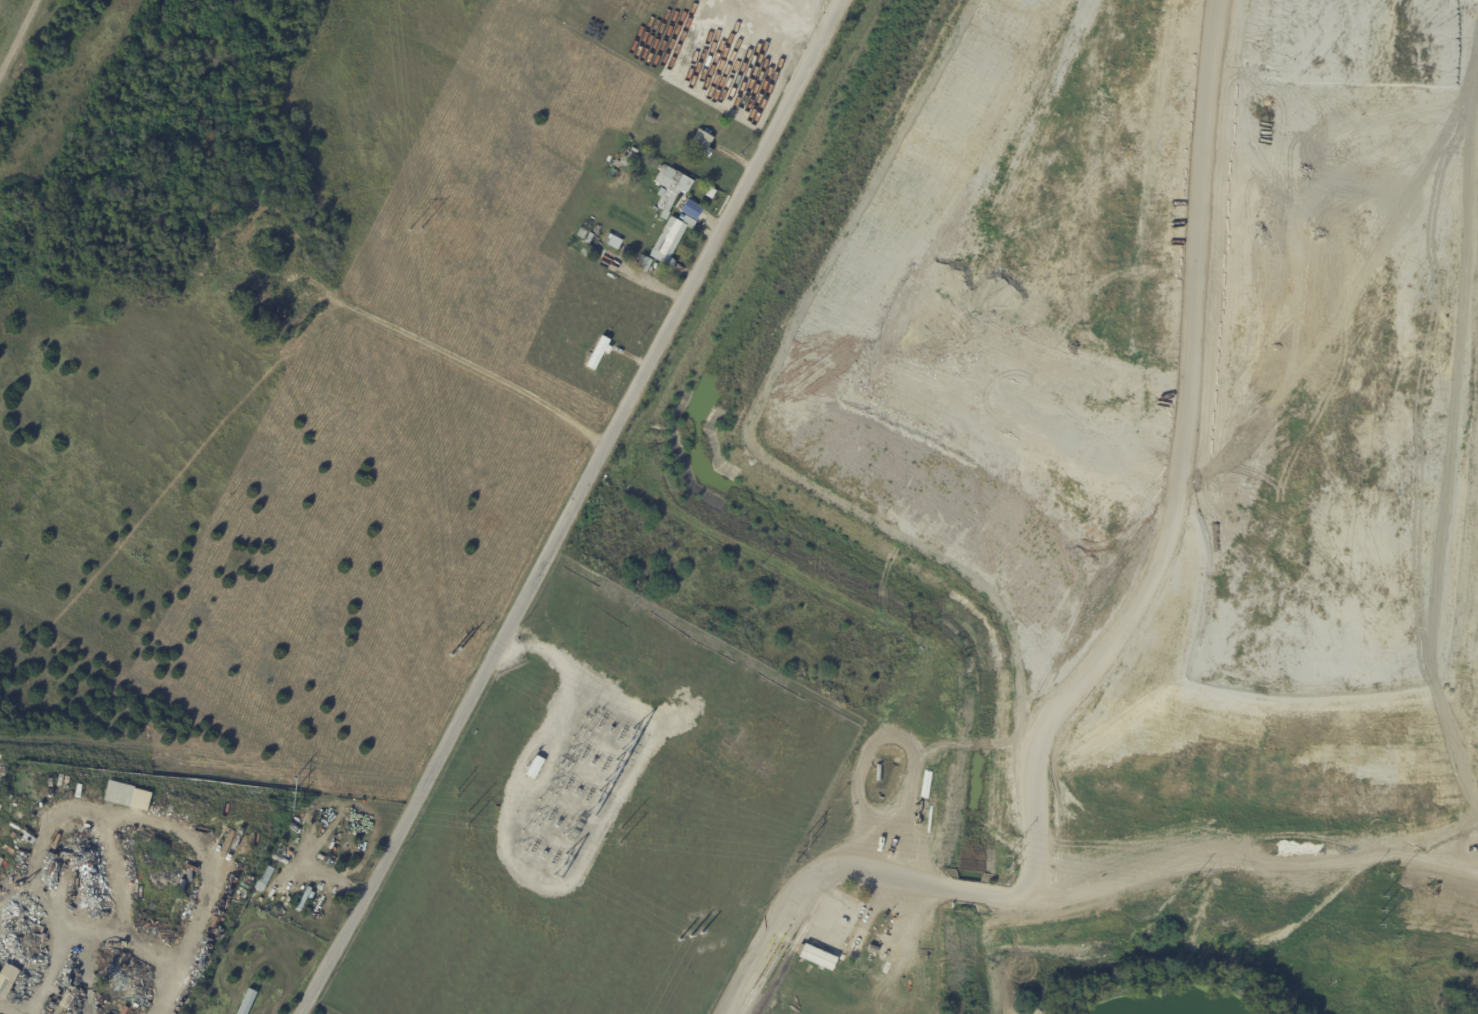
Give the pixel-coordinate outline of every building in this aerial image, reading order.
[(648,114),(656,118),(654,122),(646,118),(648,114)] [(713,138),(707,148),(713,151),(708,158),(703,155),(703,156),(687,148),(698,129),(713,138)] [(642,154),(636,163),(632,161),(628,168),(621,163),(617,169),(614,166),(613,167),(611,166),(615,160),(618,162),(619,160),(620,160),(622,156),(619,154),(624,147),(630,151),(632,148),(638,152),(638,151),(642,154)] [(659,202),(661,198),(656,195),(660,188),(665,191),(666,189),(653,182),(663,165),(675,172),(676,172),(693,182),(686,193),(681,189),(667,212),(669,213),(665,220),(659,217),(663,210),(656,206),(659,202)] [(695,201),(687,215),(674,208),(682,194),(695,201)] [(213,205),(220,212),(207,224),(200,216),(213,205)] [(696,222),(692,230),(686,227),(669,258),(675,261),(671,269),(649,256),(670,217),(681,223),(685,216),(696,222)] [(604,241),(597,255),(589,251),(588,252),(583,249),(586,244),(584,243),(586,238),(584,237),(583,239),(576,235),(580,228),(604,241)] [(616,242),(613,249),(607,246),(610,239),(616,242)] [(651,260),(645,274),(635,269),(641,255),(651,260)] [(609,342),(594,371),(586,366),(602,336),(610,341),(609,342)] [(526,774),(536,755),(545,760),(534,779),(526,774)] [(135,789),(153,793),(148,811),(131,807),(135,789)] [(6,1002),(0,999),(0,977),(7,963),(23,971),(6,1002)]
